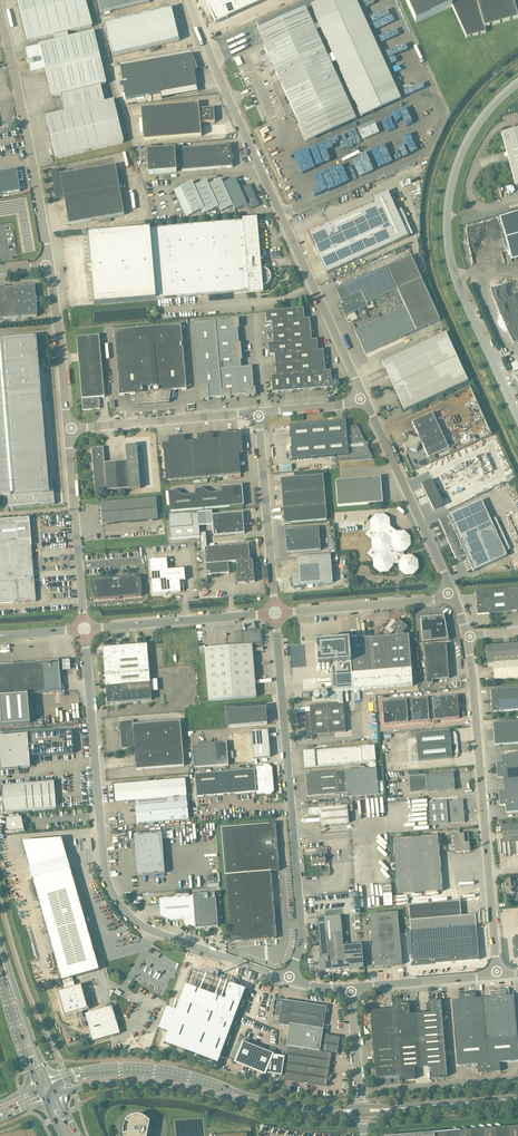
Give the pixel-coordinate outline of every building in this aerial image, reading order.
[(28,42),(92,27),(85,0),(18,0),(28,42)] [(101,14),(150,3),(149,0),(97,0),(101,14)] [(222,2),(228,18),(235,15),(230,0),(227,0),(222,2)] [(235,15),(242,12),(238,0),(230,0),(235,15)] [(242,12),(250,8),(246,0),(238,0),(242,12)] [(250,8),(257,5),(255,0),(246,0),(250,8)] [(362,118),(401,100),(356,0),(325,0),(311,6),(362,118)] [(513,0),(405,0),(416,23),(452,7),(467,38),(486,33),(484,28),(517,19),(517,17),(513,0)] [(222,2),(209,7),(216,23),(228,18),(222,2)] [(179,41),(171,8),(105,24),(113,57),(179,41)] [(372,17),(374,23),(393,15),(391,9),(372,17)] [(313,25),(264,47),(268,55),(264,57),(272,74),(276,72),(307,142),(356,120),(313,25)] [(401,29),(382,36),(390,59),(392,65),(402,62),(403,64),(395,67),(397,73),(404,71),(403,70),(408,68),(406,63),(411,61),(405,42),(401,29)] [(94,32),(40,45),(40,47),(26,50),(28,62),(27,62),(28,67),(30,66),(31,74),(46,70),(52,97),(107,84),(94,32)] [(195,71),(198,70),(192,55),(120,67),(126,100),(162,93),(163,99),(169,98),(168,92),(197,87),(195,71)] [(411,106),(417,121),(428,117),(422,100),(402,107),(405,116),(411,114),(408,107),(411,106)] [(124,143),(114,101),(46,117),(56,160),(124,143)] [(214,108),(200,109),(199,103),(142,108),(144,140),(202,136),(201,123),(215,122),(214,108)] [(515,185),(517,184),(517,130),(502,134),(515,185)] [(182,149),(181,149),(182,171),(184,171),(233,167),(232,159),(232,154),(231,145),(182,149)] [(175,150),(147,152),(147,153),(142,154),(143,164),(148,164),(149,175),(177,172),(175,150)] [(309,168),(316,165),(310,150),(303,152),(305,159),(300,161),(302,166),(304,165),(305,166),(308,165),(309,168)] [(368,153),(363,155),(366,162),(365,161),(367,164),(364,165),(364,169),(361,170),(361,172),(363,171),(364,175),(369,173),(372,173),(371,168),(373,168),(373,166),(368,153)] [(56,200),(64,198),(69,225),(124,216),(116,166),(59,176),(58,171),(51,172),(56,200)] [(20,192),(17,170),(0,172),(0,195),(20,192)] [(331,173),(325,176),(331,190),(335,189),(338,188),(334,178),(333,178),(331,173)] [(192,182),(180,187),(192,214),(201,210),(203,213),(205,212),(206,213),(218,207),(220,212),(233,206),(235,211),(247,205),(249,209),(258,205),(250,187),(243,190),(244,192),(242,193),(235,178),(223,184),(221,179),(208,185),(206,181),(194,186),(192,182)] [(387,192),(372,199),(374,204),(308,233),(327,274),(408,238),(387,192)] [(95,305),(156,300),(255,291),(255,287),(263,286),(264,286),(265,286),(266,285),(267,284),(268,284),(269,283),(269,282),(270,281),(270,280),(271,279),(271,278),(271,277),(271,276),(270,275),(270,274),(270,273),(269,272),(268,271),(267,270),(266,270),(266,269),(265,269),(264,269),(263,268),(262,268),(261,268),(257,219),(256,219),(256,218),(243,219),(243,221),(150,229),(89,234),(95,305)] [(473,227),(468,228),(473,264),(482,263),(480,250),(478,251),(476,237),(474,237),(473,227)] [(491,236),(486,237),(487,243),(485,243),(486,247),(496,246),(495,243),(492,243),(491,236)] [(355,331),(365,355),(416,331),(440,321),(410,256),(387,267),(336,290),(342,304),(340,305),(345,316),(368,306),(367,304),(397,290),(406,308),(355,331)] [(36,298),(35,286),(17,288),(19,318),(37,317),(36,304),(37,304),(37,298),(36,298)] [(1,320),(19,318),(17,288),(5,289),(5,287),(0,288),(0,305),(1,320)] [(336,382),(334,382),(332,382),(331,371),(325,372),(323,350),(318,351),(317,340),(312,340),(310,319),(305,319),(304,309),(265,312),(266,323),(272,323),(274,344),(268,344),(269,356),(275,355),(277,376),(271,376),(273,393),(335,388),(337,387),(338,387),(339,386),(339,384),(339,383),(338,382),(336,382)] [(255,396),(255,389),(254,389),(252,367),(241,368),(240,360),(242,360),(240,344),(239,344),(238,328),(239,328),(238,320),(194,324),(199,388),(200,400),(209,400),(209,399),(222,397),(222,398),(230,398),(230,397),(246,395),(246,396),(255,396)] [(114,331),(99,333),(99,336),(104,391),(119,389),(120,396),(135,394),(139,406),(141,405),(169,403),(171,391),(187,390),(181,325),(147,328),(114,331)] [(468,382),(446,333),(382,362),(405,411),(468,382)] [(105,398),(99,336),(77,338),(83,411),(100,409),(99,398),(105,398)] [(9,508),(55,505),(50,448),(46,449),(41,395),(37,337),(0,340),(0,497),(8,496),(9,508)] [(407,443),(404,445),(406,451),(409,449),(416,452),(419,445),(422,444),(428,458),(449,449),(433,414),(412,423),(419,438),(416,439),(409,436),(407,443)] [(365,443),(357,426),(346,427),(346,422),(343,422),(339,422),(334,423),(290,426),(293,460),(337,456),(337,462),(373,459),(368,448),(369,444),(369,443),(365,443)] [(243,453),(241,432),(219,434),(220,439),(214,440),(213,434),(197,436),(198,441),(185,442),(185,437),(169,438),(169,444),(163,444),(166,481),(241,474),(239,454),(243,453)] [(104,448),(92,449),(95,493),(118,491),(146,488),(143,447),(126,448),(127,463),(116,463),(105,464),(104,448)] [(281,479),(284,524),(327,520),(323,476),(281,479)] [(383,503),(381,477),(336,481),(338,507),(383,503)] [(431,499),(435,509),(443,506),(437,491),(434,486),(432,480),(424,484),(424,486),(423,487),(429,500),(431,499)] [(183,496),(176,491),(169,492),(170,512),(244,506),(242,486),(222,488),(222,493),(209,494),(202,489),(195,490),(196,495),(183,496)] [(158,520),(156,499),(100,503),(102,525),(158,520)] [(447,538),(456,534),(459,541),(458,542),(457,541),(449,546),(456,560),(458,559),(459,561),(467,557),(473,572),(507,556),(481,500),(448,516),(449,518),(446,519),(446,518),(439,521),(447,538)] [(238,584),(244,584),(246,585),(248,584),(248,583),(255,583),(253,561),(250,561),(249,544),(207,548),(206,533),(200,534),(198,513),(169,516),(171,540),(200,537),(201,552),(205,552),(207,576),(229,574),(229,566),(236,565),(238,584)] [(244,534),(243,513),(212,516),(214,536),(244,534)] [(405,577),(413,576),(419,570),(418,562),(412,556),(404,557),(404,552),(406,552),(411,545),(410,537),(404,532),(396,532),(390,527),(390,519),(383,514),(375,515),(370,521),(370,529),(365,535),(371,541),(372,548),(366,555),(373,560),(373,568),(380,573),(388,573),(393,566),(393,564),(398,564),(399,572),(405,577)] [(34,573),(31,540),(30,523),(29,518),(0,520),(0,576),(34,573)] [(321,550),(319,528),(285,531),(287,553),(321,550)] [(294,586),(333,583),(331,566),(330,555),(297,558),(298,569),(298,574),(293,575),(294,586)] [(185,581),(184,569),(168,571),(167,560),(150,561),(151,578),(157,577),(157,583),(152,583),(153,594),(181,592),(180,581),(185,581)] [(0,576),(0,605),(36,602),(34,580),(34,573),(0,576)] [(93,596),(94,601),(98,600),(115,599),(120,599),(137,597),(141,597),(141,594),(141,589),(141,585),(140,580),(140,577),(135,577),(119,579),(113,579),(97,581),(93,581),(92,586),(92,591),(93,596)] [(476,593),(478,615),(517,612),(517,589),(476,593)] [(449,641),(444,617),(421,619),(423,643),(449,641)] [(352,677),(348,678),(348,685),(353,685),(353,691),(413,687),(409,636),(405,636),(403,634),(408,628),(398,620),(396,623),(393,621),(388,627),(387,626),(386,626),(385,627),(385,628),(384,628),(384,629),(383,629),(383,630),(383,631),(382,632),(382,633),(382,634),(382,635),(382,636),(382,637),(382,638),(349,641),(352,677)] [(261,645),(260,631),(242,633),(243,646),(204,649),(208,701),(256,698),(252,646),(261,645)] [(136,646),(102,649),(108,710),(197,702),(191,641),(158,644),(159,661),(137,662),(136,646)] [(352,677),(349,641),(317,643),(318,666),(330,665),(333,693),(338,692),(339,700),(339,705),(343,704),(342,692),(353,691),(353,685),(348,685),(348,678),(352,677)] [(447,645),(424,647),(427,685),(433,684),(433,680),(449,679),(447,645)] [(487,647),(488,665),(494,664),(495,681),(517,679),(517,645),(487,647)] [(0,666),(0,703),(2,726),(30,723),(27,695),(45,694),(61,692),(65,692),(64,684),(60,684),(58,662),(58,661),(51,662),(43,663),(14,665),(11,663),(9,666),(0,666)] [(491,691),(492,713),(517,711),(517,688),(491,691)] [(339,700),(338,692),(333,693),(329,693),(330,701),(339,700)] [(457,697),(382,703),(384,725),(459,719),(457,697)] [(304,725),(305,728),(306,728),(307,740),(312,740),(312,735),(346,732),(344,704),(343,704),(339,705),(309,707),(310,713),(304,713),(305,725),(304,725)] [(267,725),(266,708),(227,711),(228,728),(267,725)] [(133,721),(119,722),(120,738),(121,749),(134,748),(135,759),(136,770),(183,766),(182,755),(180,722),(133,725),(133,721)] [(493,724),(495,746),(517,744),(517,722),(493,724)] [(72,731),(45,733),(44,730),(21,732),(22,735),(3,737),(3,736),(2,737),(0,737),(0,744),(2,770),(18,768),(19,769),(19,768),(28,768),(30,767),(30,765),(30,757),(74,754),(72,731)] [(268,731),(251,732),(254,759),(270,757),(268,731)] [(458,758),(457,756),(458,755),(457,735),(455,734),(455,732),(416,736),(418,761),(458,758)] [(195,769),(228,766),(226,744),(193,746),(195,769)] [(347,798),(378,795),(374,746),(305,752),(306,769),(366,763),(367,769),(345,771),(337,772),(305,775),(307,797),(347,794),(347,798)] [(516,770),(517,770),(517,755),(501,757),(502,763),(496,763),(497,771),(516,770)] [(273,791),(271,769),(268,766),(254,767),(254,770),(195,775),(197,797),(256,792),(256,795),(270,794),(273,791)] [(503,779),(504,785),(517,784),(517,770),(516,770),(497,771),(497,779),(503,779)] [(431,775),(409,777),(410,794),(433,792),(455,790),(453,774),(431,775)] [(187,797),(185,780),(114,786),(115,803),(135,801),(136,807),(135,807),(137,825),(139,825),(139,824),(189,820),(187,803),(186,797),(187,797)] [(2,787),(4,814),(12,813),(13,817),(9,817),(9,819),(6,819),(6,833),(24,832),(23,824),(25,823),(25,824),(25,819),(22,820),(21,818),(19,817),(19,816),(16,815),(17,815),(17,814),(18,814),(27,813),(28,813),(28,812),(29,812),(29,811),(56,809),(54,783),(2,787)] [(504,785),(504,792),(499,792),(499,800),(517,798),(517,784),(504,785)] [(517,813),(517,798),(499,800),(500,807),(505,806),(506,814),(517,813)] [(429,804),(431,826),(448,824),(465,823),(464,816),(465,816),(463,800),(457,800),(457,801),(429,804)] [(354,810),(354,806),(352,806),(308,810),(308,818),(320,817),(320,826),(349,823),(348,814),(350,814),(350,812),(352,812),(352,810),(354,810)] [(230,942),(276,939),(271,872),(279,871),(275,824),(221,828),(230,942)] [(501,826),(503,842),(517,841),(517,824),(501,826)] [(133,835),(136,876),(165,874),(161,833),(133,835)] [(470,852),(468,834),(455,835),(456,853),(470,852)] [(442,892),(438,836),(393,840),(398,896),(442,892)] [(22,842),(26,855),(53,847),(57,861),(67,858),(62,839),(22,842)] [(318,855),(312,856),(313,865),(326,864),(325,857),(328,857),(327,849),(319,850),(320,855),(318,855)] [(70,868),(32,879),(59,976),(61,981),(61,982),(63,981),(64,986),(65,988),(66,992),(59,993),(65,1015),(78,1011),(79,1013),(80,1016),(83,1027),(86,1026),(85,1023),(87,1022),(93,1042),(109,1037),(113,1036),(120,1034),(112,1007),(85,1015),(86,1018),(84,1018),(82,1014),(82,1012),(81,1011),(87,1009),(84,1001),(86,1000),(88,999),(89,999),(88,994),(87,994),(84,995),(83,995),(80,987),(75,989),(75,987),(74,985),(72,978),(99,971),(97,965),(70,868)] [(506,881),(507,894),(509,894),(509,896),(514,896),(514,893),(516,893),(515,891),(517,891),(517,880),(514,880),(506,881)] [(161,916),(172,921),(186,920),(186,921),(187,922),(187,923),(188,924),(188,925),(189,925),(190,926),(191,927),(192,927),(193,927),(194,927),(195,927),(195,929),(218,928),(215,894),(193,896),(159,899),(161,916)] [(402,965),(397,913),(369,915),(374,968),(402,965)] [(341,916),(317,918),(320,959),(319,959),(320,972),(364,968),(362,946),(343,947),(341,916)] [(461,917),(410,921),(414,966),(479,960),(475,916),(461,917)] [(166,1008),(158,1029),(168,1033),(164,1043),(218,1064),(243,996),(244,996),(244,995),(243,995),(244,990),(231,985),(232,984),(191,969),(176,1011),(166,1008)] [(451,1001),(457,1067),(477,1065),(478,1074),(500,1072),(499,1063),(517,1061),(517,1048),(513,996),(506,997),(505,991),(489,992),(490,998),(475,999),(474,994),(458,995),(459,1001),(451,1001)] [(242,1042),(234,1063),(266,1076),(266,1074),(281,1077),(281,1080),(303,1083),(326,1087),(331,1052),(333,1042),(327,1041),(328,1036),(322,1035),(322,1033),(324,1024),(326,1013),(327,1007),(282,1000),(281,1000),(279,999),(277,1000),(277,1003),(275,1017),(274,1023),(278,1024),(278,1025),(289,1027),(285,1057),(274,1056),(274,1055),(242,1042)] [(447,1077),(440,1001),(429,1003),(430,1014),(409,1016),(408,1004),(393,1006),(393,1010),(370,1012),(376,1079),(399,1077),(399,1081),(415,1080),(414,1069),(430,1067),(431,1078),(447,1077)] [(333,1042),(331,1052),(338,1053),(340,1036),(322,1033),(322,1035),(328,1036),(327,1041),(333,1042)] [(123,1131),(123,1133),(124,1135),(123,1135),(147,1135),(150,1122),(150,1121),(149,1122),(147,1120),(146,1118),(143,1117),(141,1116),(139,1116),(136,1116),(134,1116),(131,1117),(129,1118),(127,1120),(126,1121),(126,1122),(125,1124),(124,1125),(124,1126),(123,1128),(123,1131)] [(509,1128),(510,1135),(517,1135),(517,1127),(509,1128)] [(484,1130),(484,1135),(510,1135),(509,1128),(484,1130)]
